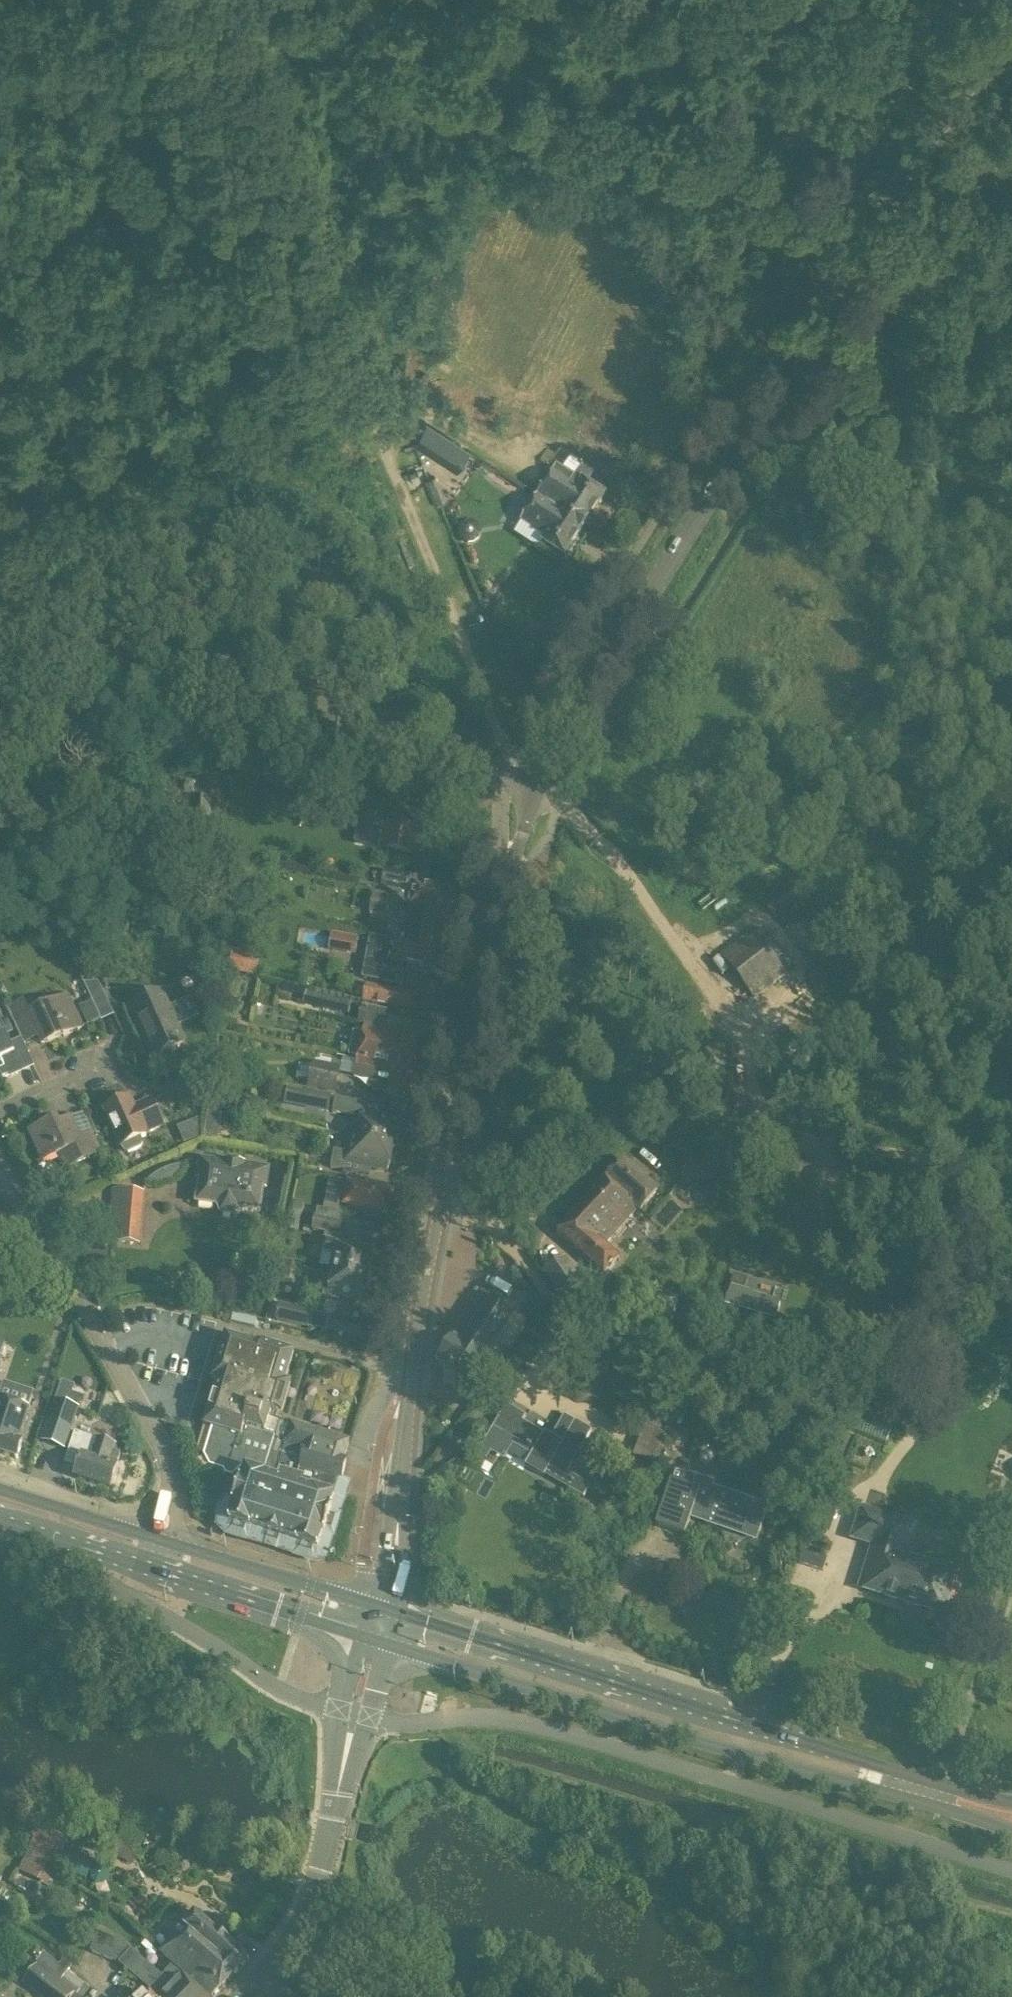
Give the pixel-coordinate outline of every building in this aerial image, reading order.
[(476,457),(436,431),(425,447),(465,474),(476,457)] [(536,497),(583,528),(605,495),(588,484),(595,472),(560,449),(549,468),(554,471),(536,497)] [(564,557),(583,528),(536,497),(521,520),(546,536),(542,542),(564,557)] [(457,529),(457,530),(457,531),(457,532),(457,533),(458,534),(458,535),(459,535),(459,536),(459,537),(460,537),(460,538),(461,538),(461,539),(462,539),(463,540),(464,540),(465,540),(465,541),(466,541),(467,541),(468,541),(469,541),(470,541),(471,541),(472,540),(473,540),(474,539),(475,539),(475,538),(476,538),(476,537),(477,537),(477,536),(478,536),(478,535),(478,534),(479,534),(479,533),(479,532),(479,531),(479,530),(479,529),(479,528),(479,527),(479,526),(478,525),(478,524),(477,523),(477,522),(476,522),(475,521),(474,520),(473,520),(473,519),(472,519),(471,519),(470,519),(469,519),(469,518),(468,518),(467,519),(466,519),(465,519),(464,519),(463,520),(462,520),(461,521),(460,522),(459,523),(459,524),(458,524),(458,525),(458,526),(457,526),(457,527),(457,528),(457,529)] [(209,846),(211,799),(192,798),(190,846),(209,846)] [(415,854),(420,828),(386,822),(381,847),(415,854)] [(384,871),(381,886),(383,886),(404,902),(411,903),(411,904),(450,911),(454,891),(418,884),(419,877),(384,871)] [(373,895),(370,912),(386,916),(390,899),(373,895)] [(411,904),(404,941),(443,949),(450,911),(411,904)] [(336,928),(333,947),(360,951),(362,931),(336,928)] [(753,998),(785,972),(752,930),(720,955),(753,998)] [(370,936),(362,978),(399,985),(403,962),(416,964),(439,968),(443,949),(404,941),(403,942),(392,940),(370,936)] [(83,982),(90,997),(103,991),(98,981),(83,982)] [(424,994),(370,983),(366,1002),(421,1012),(424,994)] [(169,1005),(162,989),(129,1004),(145,1039),(149,1038),(157,1056),(186,1043),(178,1025),(180,1024),(172,1005),(169,1005)] [(349,1014),(351,1001),(334,998),(307,990),(303,1003),(333,1011),(349,1014)] [(80,1025),(67,996),(28,1014),(23,1003),(8,1010),(23,1043),(38,1036),(43,1045),(63,1036),(62,1034),(80,1025)] [(357,1054),(421,1069),(428,1035),(384,1026),(388,1009),(361,1004),(357,1022),(364,1023),(357,1054)] [(8,1020),(1,1023),(6,1034),(13,1031),(8,1020)] [(0,1021),(0,1074),(2,1077),(7,1075),(9,1078),(34,1066),(24,1045),(13,1049),(0,1021)] [(415,1102),(421,1069),(357,1054),(354,1068),(371,1072),(368,1088),(392,1092),(391,1097),(415,1102)] [(335,1093),(341,1067),(313,1061),(307,1087),(335,1093)] [(306,1090),(303,1108),(328,1113),(332,1095),(306,1090)] [(393,1145),(401,1147),(406,1121),(364,1112),(366,1103),(335,1097),(332,1111),(354,1116),(350,1136),(393,1145)] [(133,1107),(129,1098),(104,1109),(121,1145),(124,1151),(128,1153),(141,1147),(143,1143),(140,1136),(164,1125),(151,1099),(133,1107)] [(209,1107),(206,1122),(221,1124),(223,1109),(209,1107)] [(60,1123),(57,1118),(29,1131),(42,1159),(56,1153),(64,1168),(100,1152),(90,1131),(80,1136),(71,1118),(60,1123)] [(198,1118),(184,1124),(191,1140),(198,1137),(198,1118)] [(388,1170),(393,1145),(350,1136),(346,1152),(334,1149),(330,1167),(344,1170),(346,1162),(388,1170)] [(604,1178),(643,1205),(658,1189),(644,1176),(646,1175),(624,1156),(604,1178)] [(266,1189),(269,1168),(199,1158),(196,1179),(199,1179),(196,1202),(217,1205),(221,1214),(234,1215),(239,1208),(260,1211),(263,1188),(266,1189)] [(717,1182),(718,1161),(683,1161),(683,1182),(717,1182)] [(639,1210),(643,1205),(604,1178),(557,1231),(599,1269),(604,1273),(618,1257),(604,1245),(636,1208),(639,1210)] [(388,1211),(392,1191),(348,1182),(344,1203),(388,1211)] [(138,1244),(142,1193),(114,1190),(110,1241),(138,1244)] [(304,1201),(294,1199),(292,1209),(302,1211),(304,1201)] [(331,1267),(368,1274),(373,1250),(336,1243),(340,1222),(316,1217),(314,1228),(327,1231),(323,1250),(334,1252),(331,1267)] [(558,1295),(580,1280),(565,1257),(543,1272),(558,1295)] [(364,1298),(368,1274),(331,1267),(328,1282),(317,1280),(315,1289),(364,1298)] [(733,1274),(725,1304),(775,1319),(777,1313),(779,1311),(781,1304),(779,1300),(771,1297),(770,1299),(752,1294),(749,1296),(746,1292),(747,1289),(743,1288),(746,1278),(733,1274)] [(675,1324),(682,1301),(646,1290),(639,1313),(675,1324)] [(508,1349),(527,1322),(516,1314),(517,1311),(493,1295),(462,1342),(453,1336),(436,1362),(451,1372),(445,1381),(455,1388),(461,1379),(477,1389),(494,1364),(493,1363),(504,1347),(508,1349)] [(306,1327),(310,1311),(279,1304),(275,1320),(306,1327)] [(313,1327),(333,1326),(331,1312),(312,1314),(313,1327)] [(975,1316),(963,1313),(960,1331),(972,1333),(975,1316)] [(261,1344),(225,1334),(211,1381),(215,1382),(202,1426),(213,1429),(205,1456),(209,1466),(224,1470),(226,1475),(232,1476),(244,1467),(248,1468),(247,1471),(245,1471),(242,1483),(241,1483),(235,1500),(233,1506),(234,1506),(234,1507),(229,1522),(317,1550),(323,1533),(324,1534),(331,1511),(330,1511),(334,1497),(339,1481),(342,1481),(348,1461),(345,1460),(350,1441),(345,1439),(276,1419),(278,1413),(283,1414),(292,1383),(286,1381),(295,1351),(262,1342),(261,1344)] [(29,1407),(0,1397),(0,1453),(17,1458),(22,1441),(18,1440),(29,1407)] [(77,1409),(53,1402),(41,1440),(65,1448),(77,1409)] [(543,1432),(522,1420),(525,1415),(506,1403),(492,1427),(502,1432),(529,1449),(528,1451),(531,1453),(524,1465),(543,1476),(544,1475),(583,1497),(590,1485),(567,1472),(591,1430),(564,1414),(552,1435),(544,1431),(543,1432)] [(691,1422),(670,1414),(665,1429),(685,1436),(691,1422)] [(486,1459),(491,1451),(502,1432),(492,1427),(477,1454),(486,1459)] [(110,1489),(117,1466),(116,1465),(120,1452),(114,1450),(116,1444),(74,1431),(64,1463),(77,1467),(74,1477),(110,1489)] [(847,1491),(851,1479),(831,1471),(822,1494),(839,1501),(843,1489),(847,1491)] [(712,1487),(713,1483),(688,1474),(684,1485),(670,1480),(655,1525),(684,1535),(689,1519),(699,1522),(756,1541),(768,1506),(712,1487)] [(233,1506),(235,1500),(226,1497),(224,1504),(220,1503),(216,1517),(220,1518),(217,1527),(227,1537),(316,1564),(328,1561),(349,1495),(352,1485),(342,1481),(339,1481),(334,1497),(330,1511),(331,1511),(324,1534),(323,1533),(317,1550),(229,1522),(234,1507),(234,1506),(233,1506)] [(942,1614),(956,1571),(909,1556),(911,1552),(903,1549),(912,1523),(860,1508),(851,1538),(872,1544),(859,1588),(942,1614)] [(802,1551),(799,1563),(823,1571),(827,1559),(802,1551)] [(122,1831),(104,1823),(94,1849),(133,1865),(146,1833),(125,1824),(122,1831)] [(52,1873),(66,1841),(48,1833),(29,1876),(47,1884),(52,1873)] [(31,1898),(23,1892),(17,1901),(25,1906),(31,1898)] [(213,1950),(237,1971),(248,1959),(194,1912),(177,1932),(206,1958),(213,1950)] [(121,1942),(98,1932),(94,1943),(90,1952),(119,1963),(156,1996),(207,1996),(183,1976),(171,1965),(162,1976),(121,1942)] [(237,1971),(213,1950),(206,1958),(177,1932),(159,1952),(210,1996),(212,1996),(237,1971)] [(72,1966),(64,1960),(60,1965),(44,1953),(37,1962),(61,1981),(72,1966)] [(75,1993),(60,1982),(37,1964),(22,1983),(40,1996),(72,1996),(74,1994),(75,1993)] [(68,1971),(60,1982),(75,1993),(74,1994),(79,1996),(84,1996),(91,1988),(68,1971)]
